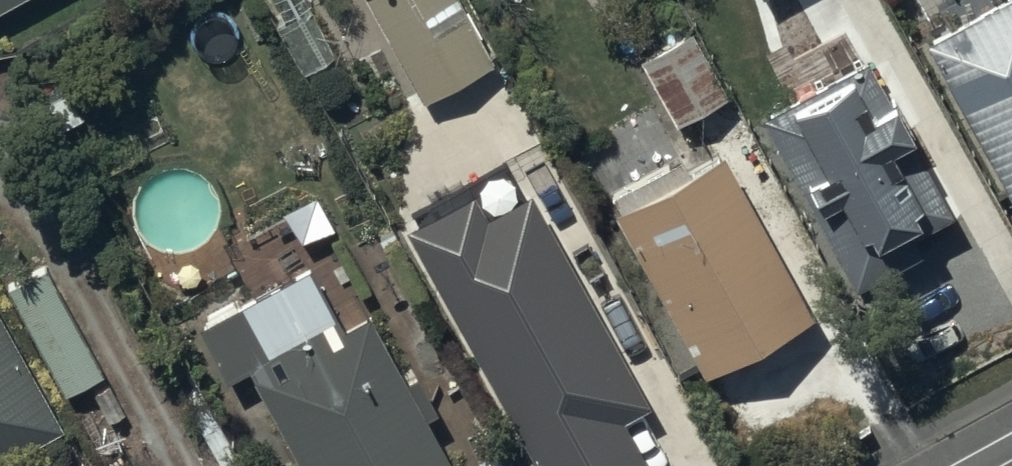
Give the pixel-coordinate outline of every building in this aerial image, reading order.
[(422,92),(498,51),(470,0),(372,0),(422,92)] [(925,28),(1010,186),(1011,185),(1011,0),(976,0),(925,28)] [(690,16),(638,46),(676,113),(728,83),(690,16)] [(793,84),(762,101),(852,275),(920,241),(911,223),(953,201),(909,117),(914,114),(895,77),(870,90),(839,31),(782,61),(793,84)] [(621,193),(613,197),(705,362),(814,302),(722,136),(671,165),(666,154),(615,182),(621,193)] [(406,223),(544,465),(652,465),(633,433),(638,431),(627,412),(649,398),(532,185),(489,211),(474,184),(406,223)] [(199,317),(225,368),(249,356),(306,465),(432,465),(453,455),(426,404),(435,399),(419,368),(409,374),(370,299),(339,315),(309,257),(199,317)] [(102,367),(43,258),(4,279),(63,388),(102,367)] [(63,420),(0,305),(0,454),(63,420)]
